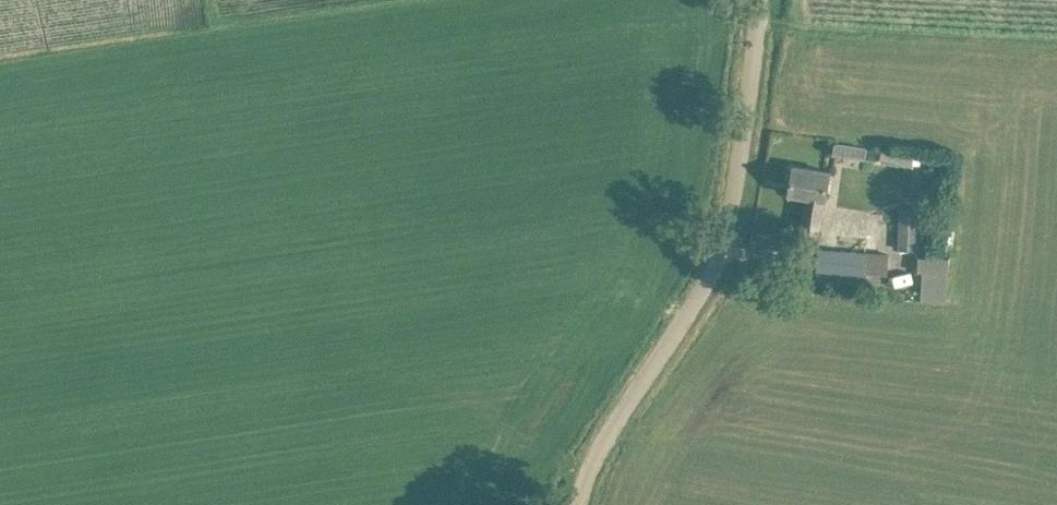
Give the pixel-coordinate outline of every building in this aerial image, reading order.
[(865,157),(866,148),(866,147),(835,142),(834,152),(865,157)] [(913,166),(914,159),(915,152),(904,151),(882,148),(881,150),(880,159),(880,161),(913,166)] [(821,226),(830,171),(794,165),(789,193),(807,196),(803,223),(821,226)] [(933,165),(923,168),(928,184),(938,181),(933,165)] [(925,231),(925,212),(917,212),(917,206),(900,206),(899,247),(915,248),(928,249),(929,236),(916,236),(916,230),(925,231)] [(881,228),(866,226),(865,239),(838,236),(837,249),(818,247),(817,267),(887,273),(889,251),(879,251),(881,228)] [(948,300),(948,272),(948,270),(949,258),(918,257),(918,270),(922,270),(922,297),(922,300),(948,300)]
